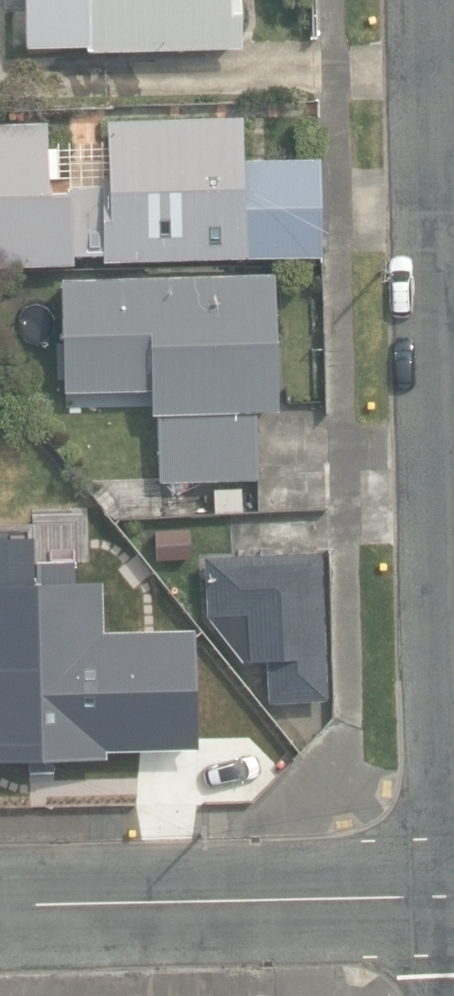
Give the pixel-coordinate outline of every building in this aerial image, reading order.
[(84,51),(242,48),(241,0),(29,0),(29,43),(83,42),(84,51)] [(75,263),(75,256),(105,255),(106,261),(265,256),(262,167),(246,167),(245,118),(108,122),(109,158),(69,159),(70,189),(53,190),(53,178),(60,177),(59,148),(50,148),(49,122),(0,123),(0,266),(75,263)] [(160,415),(162,481),(258,479),(257,410),(281,410),(277,275),(63,280),(66,391),(154,389),(155,415),(160,415)] [(108,691),(105,514),(75,515),(75,497),(38,497),(38,515),(0,516),(0,693),(108,691)] [(157,531),(160,560),(193,557),(192,528),(157,531)] [(267,660),(269,701),(329,699),(324,551),(206,556),(208,616),(243,661),(267,660)]
